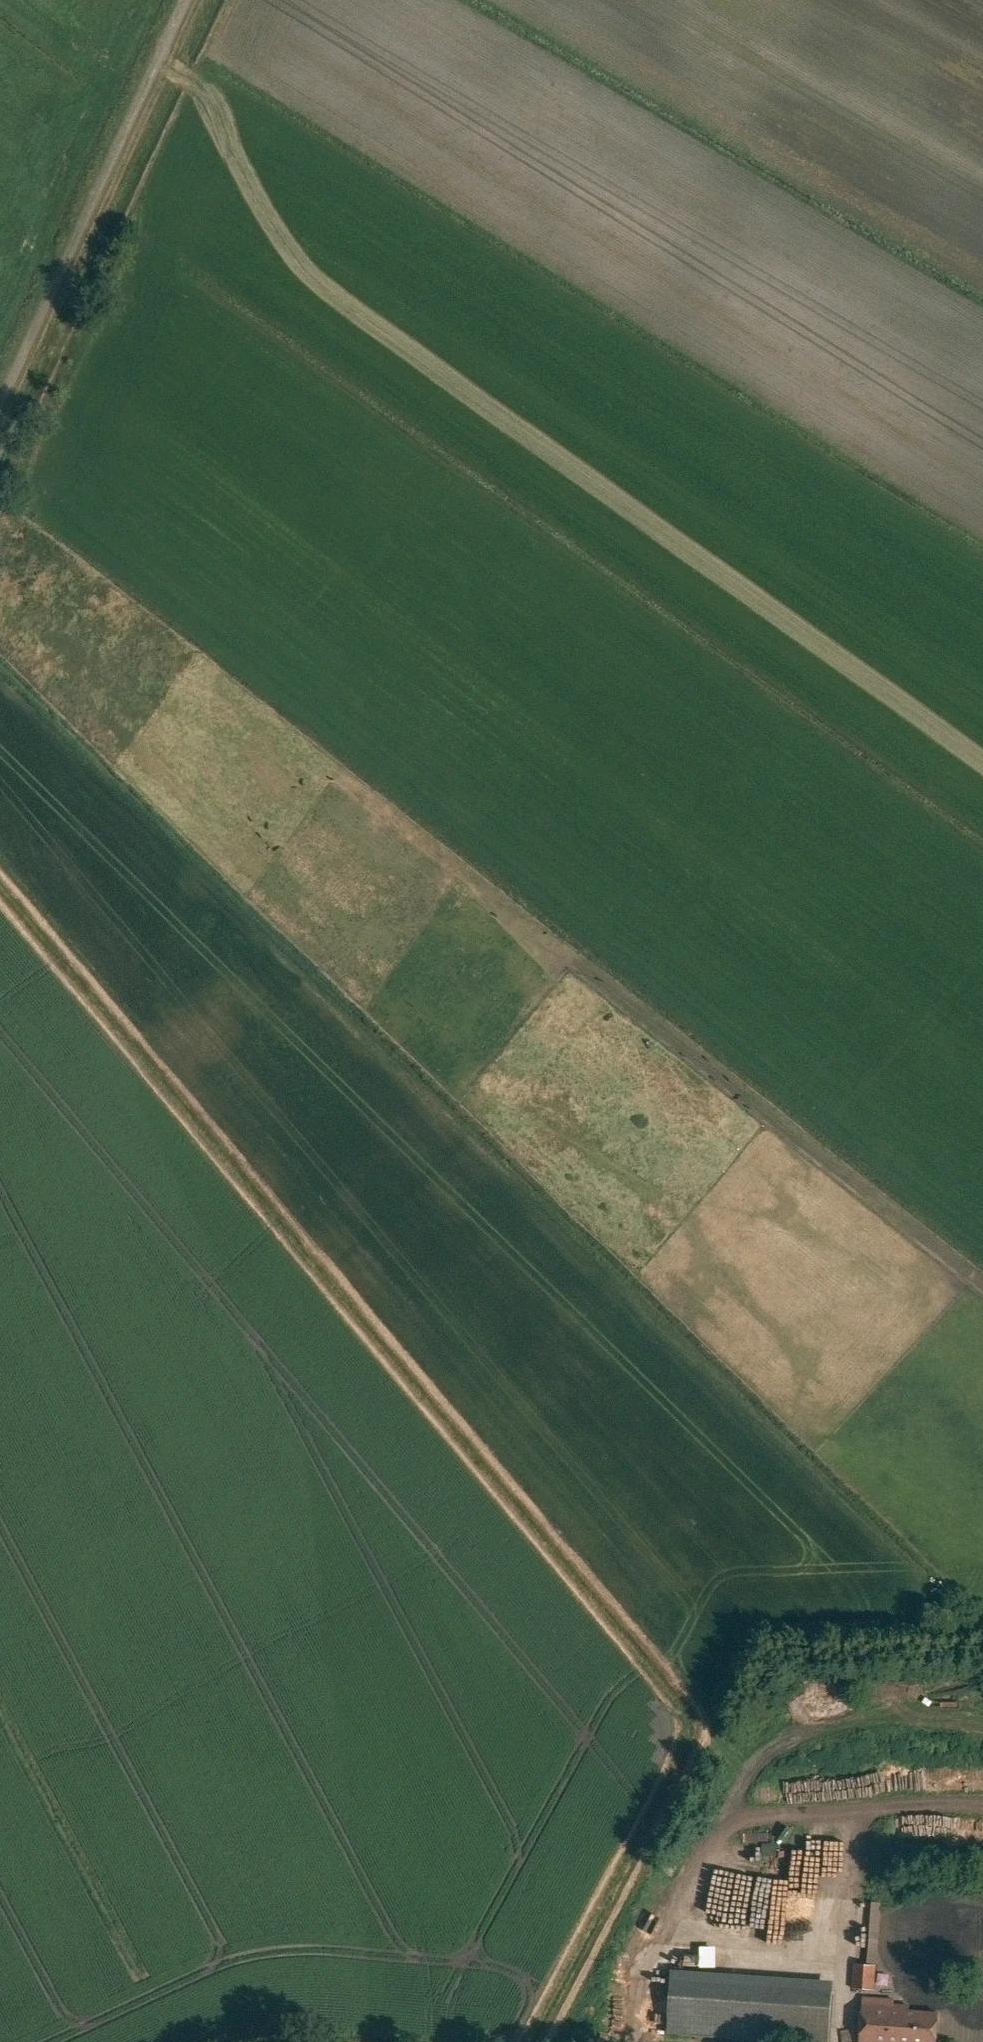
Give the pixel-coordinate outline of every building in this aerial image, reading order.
[(824,1730),(807,1736),(810,1744),(827,1739),(824,1730)] [(853,1962),(852,1988),(874,1989),(876,1964),(853,1962)] [(792,2041),(828,2041),(831,1988),(669,1976),(666,2033),(792,2041)] [(862,1999),(859,2041),(936,2041),(939,2015),(908,2013),(909,2008),(894,2007),(894,2002),(862,1999)]
